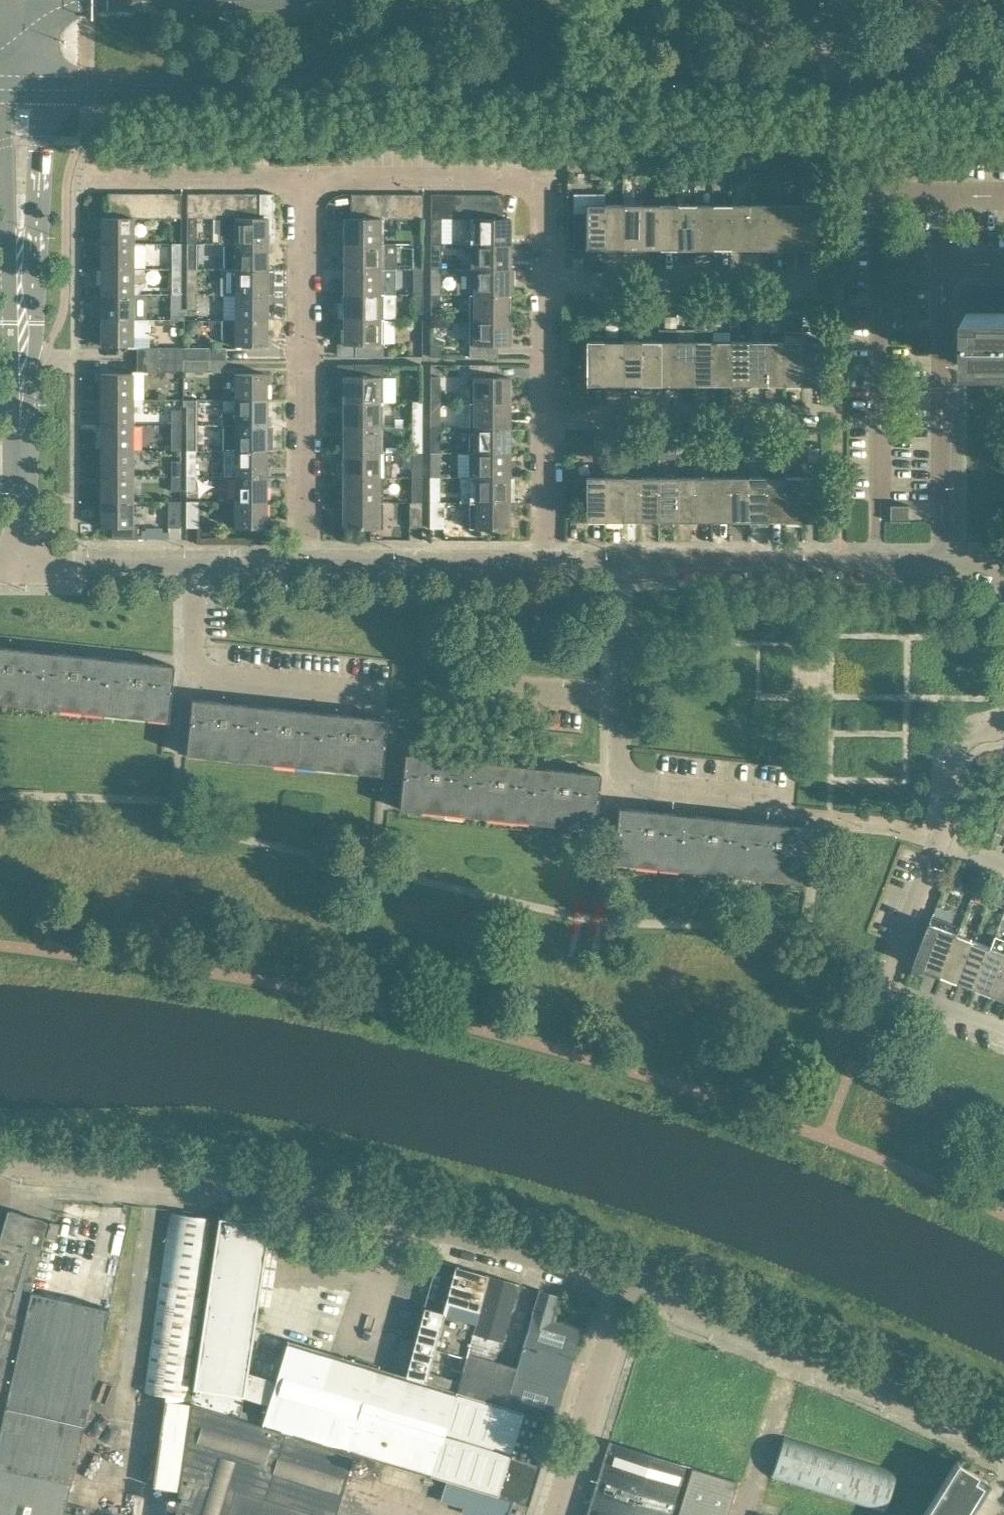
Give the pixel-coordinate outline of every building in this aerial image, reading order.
[(591,177),(601,177),(601,163),(591,163),(591,177)] [(109,217),(122,216),(122,193),(109,193),(109,217)] [(133,216),(133,193),(122,193),(122,216),(133,216)] [(200,193),(187,193),(187,218),(197,218),(200,218),(200,193)] [(212,193),(200,193),(200,218),(212,218),(212,193)] [(224,194),(212,193),(212,218),(221,218),(224,218),(224,194)] [(224,218),(221,218),(221,244),(225,245),(267,245),(267,243),(267,234),(273,234),(273,217),(273,194),(259,194),(259,218),(247,218),(236,217),(236,218),(224,218)] [(235,194),(224,194),(224,218),(236,218),(236,217),(235,194)] [(247,194),(235,194),(236,217),(247,218),(247,194)] [(247,194),(247,218),(259,218),(259,194),(247,194)] [(364,217),(364,194),(351,194),(350,218),(364,217)] [(375,194),(364,194),(364,217),(375,217),(375,194)] [(375,217),(383,217),(386,217),(386,194),(375,194),(375,217)] [(386,217),(399,217),(399,194),(386,194),(386,217)] [(410,217),(410,194),(399,194),(399,217),(410,217)] [(422,217),(422,194),(410,194),(410,217),(412,217),(422,217)] [(431,217),(441,217),(443,217),(443,194),(431,194),(431,217)] [(443,217),(455,217),(455,194),(443,194),(443,217)] [(466,194),(455,194),(455,217),(466,217),(466,194)] [(466,217),(471,217),(479,217),(479,194),(466,194),(466,217)] [(479,194),(479,217),(491,218),(490,194),(479,194)] [(490,194),(491,218),(503,218),(503,194),(490,194)] [(585,249),(604,249),(604,204),(603,204),(604,194),(573,194),(573,236),(585,237),(585,249)] [(604,249),(622,249),(622,204),(604,204),(604,249)] [(622,249),(640,249),(640,205),(622,204),(622,249)] [(640,249),(658,249),(658,205),(640,205),(640,249)] [(658,249),(676,249),(676,205),(658,205),(658,249)] [(676,249),(694,249),(694,205),(676,205),(676,249)] [(712,205),(694,205),(694,249),(695,249),(712,249),(712,205)] [(713,249),(730,249),(730,205),(712,205),(712,249),(713,249)] [(730,249),(748,249),(748,205),(730,205),(730,249)] [(748,249),(766,249),(766,205),(748,205),(748,249)] [(766,249),(784,249),(784,205),(766,205),(766,249)] [(784,249),(802,249),(802,205),(784,205),(784,249)] [(821,205),(802,205),(802,249),(820,249),(821,249),(821,205)] [(101,217),(101,244),(133,244),(133,216),(122,216),(109,217),(101,217)] [(343,243),(383,243),(383,217),(375,217),(364,217),(350,218),(344,218),(343,243)] [(441,217),(431,217),(431,243),(441,243),(441,217)] [(471,217),(470,244),(510,244),(510,219),(503,218),(491,218),(479,217),(471,217)] [(187,218),(187,244),(197,244),(197,218),(187,218)] [(343,268),(383,268),(383,243),(343,243),(343,268)] [(431,243),(431,269),(441,269),(441,243),(431,243)] [(101,270),(133,270),(133,244),(101,244),(101,270)] [(181,270),(181,244),(171,244),(171,270),(181,270)] [(187,244),(187,270),(197,270),(197,244),(187,244)] [(510,244),(470,244),(470,269),(510,269),(510,244)] [(236,255),(236,270),(267,269),(267,245),(225,245),(225,255),(236,255)] [(413,269),(422,269),(422,260),(413,260),(413,269)] [(343,292),(383,293),(383,268),(343,268),(343,292)] [(267,269),(236,270),(236,295),(267,295),(267,285),(272,282),(272,271),(272,270),(270,270),(270,271),(267,271),(267,269)] [(415,293),(422,293),(422,269),(413,269),(413,293),(415,293)] [(431,269),(431,293),(441,293),(441,269),(431,269)] [(470,269),(470,293),(509,293),(510,285),(514,285),(514,269),(510,269),(470,269)] [(101,295),(133,295),(140,295),(140,291),(146,286),(146,270),(133,270),(101,270),(101,295)] [(171,295),(181,295),(181,270),(171,270),(171,295)] [(187,270),(187,295),(197,295),(197,270),(187,270)] [(967,284),(967,366),(1003,366),(1003,284),(967,284)] [(337,318),(383,318),(383,293),(343,292),(343,303),(337,303),(337,318)] [(441,293),(431,293),(431,318),(441,318),(441,293)] [(470,293),(470,318),(509,318),(509,293),(470,293)] [(101,321),(133,321),(133,295),(101,295),(101,321)] [(187,321),(187,310),(181,310),(181,295),(171,295),(171,321),(187,321)] [(197,310),(197,295),(187,295),(187,310),(197,310)] [(236,295),(235,321),(267,321),(267,295),(236,295)] [(383,318),(337,318),(343,318),(343,344),(355,344),(355,356),(383,357),(383,344),(383,318)] [(470,318),(469,357),(497,357),(497,345),(509,345),(509,318),(470,318)] [(133,321),(101,321),(101,345),(132,346),(133,346),(133,336),(149,336),(149,321),(133,321)] [(235,344),(235,346),(267,346),(267,321),(235,321),(222,321),(222,339),(226,345),(235,344)] [(658,341),(658,385),(676,385),(676,341),(676,329),(658,329),(658,341)] [(694,341),(694,385),(712,385),(712,331),(694,331),(694,341)] [(712,385),(730,385),(730,341),(712,341),(712,331),(712,385)] [(784,341),(784,385),(802,385),(802,331),(784,331),(784,341)] [(802,331),(802,385),(821,385),(821,341),(802,341),(802,331)] [(921,336),(909,335),(909,343),(921,343),(921,336)] [(585,385),(604,385),(604,341),(585,341),(585,385)] [(622,341),(604,341),(604,385),(622,385),(622,341)] [(640,341),(622,341),(622,385),(640,385),(640,341)] [(658,341),(640,341),(640,385),(658,385),(658,341)] [(676,385),(694,385),(694,341),(676,341),(676,385)] [(748,341),(730,341),(730,385),(748,385),(748,341)] [(748,385),(766,385),(766,341),(748,341),(748,385)] [(784,341),(766,341),(766,385),(784,385),(784,341)] [(443,345),(430,344),(430,357),(443,357),(443,345)] [(137,348),(137,360),(184,360),(184,348),(137,347),(137,348)] [(184,348),(184,360),(226,360),(226,348),(184,348)] [(137,371),(184,372),(184,360),(137,360),(137,371)] [(226,360),(184,360),(184,372),(226,372),(226,371),(226,360)] [(343,401),(383,401),(383,376),(383,364),(355,364),(355,376),(343,376),(343,401)] [(469,388),(461,388),(461,401),(469,401),(509,401),(509,377),(497,377),(497,376),(497,365),(469,365),(469,376),(469,388)] [(132,373),(101,373),(100,400),(132,401),(132,373)] [(234,374),(234,401),(266,401),(267,374),(235,374),(234,374)] [(440,377),(430,377),(430,401),(440,401),(440,377)] [(132,401),(100,400),(100,425),(132,425),(132,401)] [(186,425),(196,425),(196,401),(184,401),(184,407),(186,407),(186,425)] [(223,413),(223,425),(266,425),(266,401),(234,401),(234,413),(223,413)] [(343,426),(383,426),(383,401),(343,401),(343,426)] [(412,426),(422,426),(422,401),(412,401),(412,426)] [(440,426),(440,401),(430,401),(430,426),(440,426)] [(509,401),(469,401),(469,426),(509,426),(509,401)] [(170,425),(180,425),(180,411),(170,411),(170,425)] [(132,425),(100,425),(100,451),(132,451),(132,425)] [(170,451),(180,451),(180,425),(170,425),(170,451)] [(196,425),(186,425),(186,451),(196,451),(196,425)] [(223,425),(223,451),(266,451),(266,449),(272,449),(272,448),(272,438),(269,436),(266,435),(266,425),(223,425)] [(343,426),(343,451),(383,451),(383,426),(343,426)] [(412,451),(422,452),(422,426),(412,426),(412,451)] [(440,452),(440,426),(430,426),(430,452),(440,452)] [(509,426),(469,426),(469,452),(509,452),(509,426)] [(657,445),(657,456),(675,456),(675,444),(657,444),(657,445)] [(638,453),(638,445),(626,445),(626,453),(638,453)] [(729,446),(717,446),(717,456),(728,457),(729,446)] [(132,451),(100,451),(100,476),(132,476),(132,451)] [(196,451),(186,451),(186,476),(196,476),(196,451)] [(266,451),(223,451),(223,476),(234,476),(266,476),(266,451)] [(338,477),(383,477),(383,451),(343,451),(343,461),(338,461),(338,477)] [(412,477),(422,477),(422,452),(412,451),(412,477)] [(440,477),(440,452),(430,452),(430,477),(440,477)] [(509,452),(469,452),(469,477),(509,477),(509,452)] [(170,476),(180,476),(180,462),(170,462),(170,476)] [(604,476),(604,521),(621,521),(622,476),(622,468),(604,467),(604,476)] [(132,476),(100,476),(100,502),(132,502),(132,476)] [(170,492),(180,492),(180,476),(170,476),(170,492)] [(196,476),(186,476),(186,492),(196,492),(196,476)] [(234,476),(234,502),(266,502),(266,476),(234,476)] [(585,521),(604,521),(604,476),(585,476),(585,482),(585,503),(585,521)] [(621,521),(640,521),(640,477),(622,476),(621,521)] [(343,477),(343,502),(383,502),(383,477),(338,477),(343,477)] [(412,502),(422,502),(422,477),(412,477),(412,502)] [(440,502),(440,477),(430,477),(430,502),(440,502)] [(469,477),(460,477),(460,482),(460,490),(469,489),(469,503),(509,503),(509,494),(514,494),(514,478),(509,478),(509,477),(469,477)] [(658,477),(640,477),(640,521),(658,521),(658,477)] [(676,477),(658,477),(658,521),(676,521),(676,477)] [(676,521),(694,521),(694,477),(676,477),(676,521)] [(694,521),(712,521),(712,477),(694,477),(694,521)] [(712,521),(730,521),(730,477),(712,477),(712,521)] [(730,521),(748,521),(748,477),(730,477),(730,521)] [(748,521),(766,521),(766,477),(748,477),(748,521)] [(766,521),(784,521),(784,477),(766,477),(766,521)] [(784,521),(802,521),(802,477),(784,477),(784,521)] [(821,477),(802,477),(802,521),(821,521),(821,477)] [(585,503),(585,482),(575,481),(575,503),(585,503)] [(132,502),(100,502),(100,527),(112,527),(112,538),(137,538),(137,527),(132,527),(132,516),(132,502)] [(180,528),(180,502),(168,502),(168,527),(169,527),(180,528)] [(198,502),(186,502),(186,528),(198,528),(198,502)] [(266,528),(266,502),(234,502),(234,528),(266,528)] [(370,528),(383,528),(383,502),(343,502),(343,528),(370,528)] [(422,528),(422,504),(422,502),(412,502),(409,502),(409,504),(409,528),(422,528)] [(445,502),(440,502),(430,502),(430,528),(445,528),(445,504),(445,502)] [(509,503),(469,503),(469,528),(509,528),(509,503)] [(891,520),(891,521),(910,522),(910,520),(909,520),(909,506),(910,506),(910,505),(891,505),(891,506),(893,506),(892,520),(891,520)] [(18,704),(18,699),(37,701),(37,706),(38,706),(44,651),(0,647),(0,702),(18,704)] [(103,708),(104,708),(109,658),(44,651),(38,706),(39,706),(39,701),(58,703),(58,708),(82,711),(83,706),(102,708),(101,713),(103,713),(103,708)] [(109,658),(104,708),(122,710),(122,715),(147,717),(147,713),(166,715),(166,720),(167,720),(173,665),(109,658)] [(250,760),(251,760),(257,705),(191,699),(185,754),(187,754),(188,749),(207,751),(206,756),(231,758),(232,753),(251,755),(250,760)] [(316,767),(317,762),(322,712),(257,705),(251,760),(252,760),(252,756),(271,758),(271,762),(296,765),(296,760),(315,762),(314,767),(316,767)] [(322,712),(317,762),(336,764),(335,769),(360,772),(360,767),(379,769),(379,774),(381,775),(387,719),(322,712)] [(405,753),(399,808),(401,809),(401,803),(420,805),(420,810),(444,812),(445,808),(464,810),(463,814),(465,815),(470,760),(405,753)] [(470,760),(465,815),(465,810),(484,812),(484,817),(509,819),(509,814),(528,816),(528,821),(529,821),(530,817),(536,766),(470,760)] [(592,829),(594,829),(600,773),(536,766),(530,817),(549,819),(548,823),(573,826),(574,821),(593,823),(592,829)] [(618,807),(612,862),(614,862),(614,857),(633,859),(633,864),(657,866),(658,862),(677,864),(676,868),(677,868),(683,814),(618,807)] [(741,875),(742,875),(747,821),(683,814),(677,868),(678,868),(678,864),(697,866),(697,870),(722,873),(722,868),(741,870),(741,875)] [(747,821),(742,875),(743,871),(762,873),(761,877),(786,880),(787,875),(806,877),(805,883),(807,883),(813,828),(747,821)] [(976,900),(988,904),(992,892),(980,888),(976,900)] [(915,965),(942,975),(958,934),(930,923),(914,964),(915,965)] [(959,982),(975,940),(958,934),(942,975),(959,982)] [(1003,965),(1003,939),(996,936),(992,947),(976,988),(992,995),(1003,965)] [(959,982),(976,988),(992,947),(975,940),(959,982)] [(992,995),(1003,999),(1003,965),(992,995)] [(46,1221),(8,1210),(0,1237),(0,1236),(0,1514),(61,1514),(69,1481),(108,1309),(30,1291),(46,1221)] [(187,1397),(213,1218),(169,1212),(143,1390),(187,1397)] [(218,1217),(191,1401),(353,1451),(354,1448),(448,1477),(447,1480),(527,1505),(553,1421),(502,1405),(455,1391),(423,1381),(405,1375),(413,1341),(400,1337),(390,1371),(287,1340),(275,1381),(247,1373),(269,1224),(255,1222),(218,1217)] [(60,1224),(50,1222),(46,1238),(56,1240),(60,1224)] [(405,1375),(423,1381),(434,1346),(465,1355),(466,1353),(472,1332),(487,1274),(456,1265),(455,1265),(442,1312),(423,1306),(413,1341),(405,1375)] [(518,1283),(487,1274),(472,1332),(493,1338),(491,1343),(501,1346),(518,1283)] [(514,1367),(502,1405),(553,1421),(582,1329),(551,1320),(558,1296),(538,1289),(514,1367)] [(466,1353),(465,1355),(455,1391),(502,1405),(514,1367),(466,1353)] [(167,1398),(156,1486),(178,1489),(191,1401),(167,1398)] [(353,1451),(191,1401),(178,1489),(174,1514),(334,1514),(353,1451)] [(897,1470),(784,1435),(771,1478),(884,1513),(897,1470)] [(737,1481),(609,1442),(587,1514),(726,1514),(737,1481)] [(922,1514),(969,1514),(990,1482),(956,1461),(922,1514)] [(527,1505),(447,1480),(440,1501),(462,1507),(461,1511),(472,1514),(524,1514),(527,1505)]
